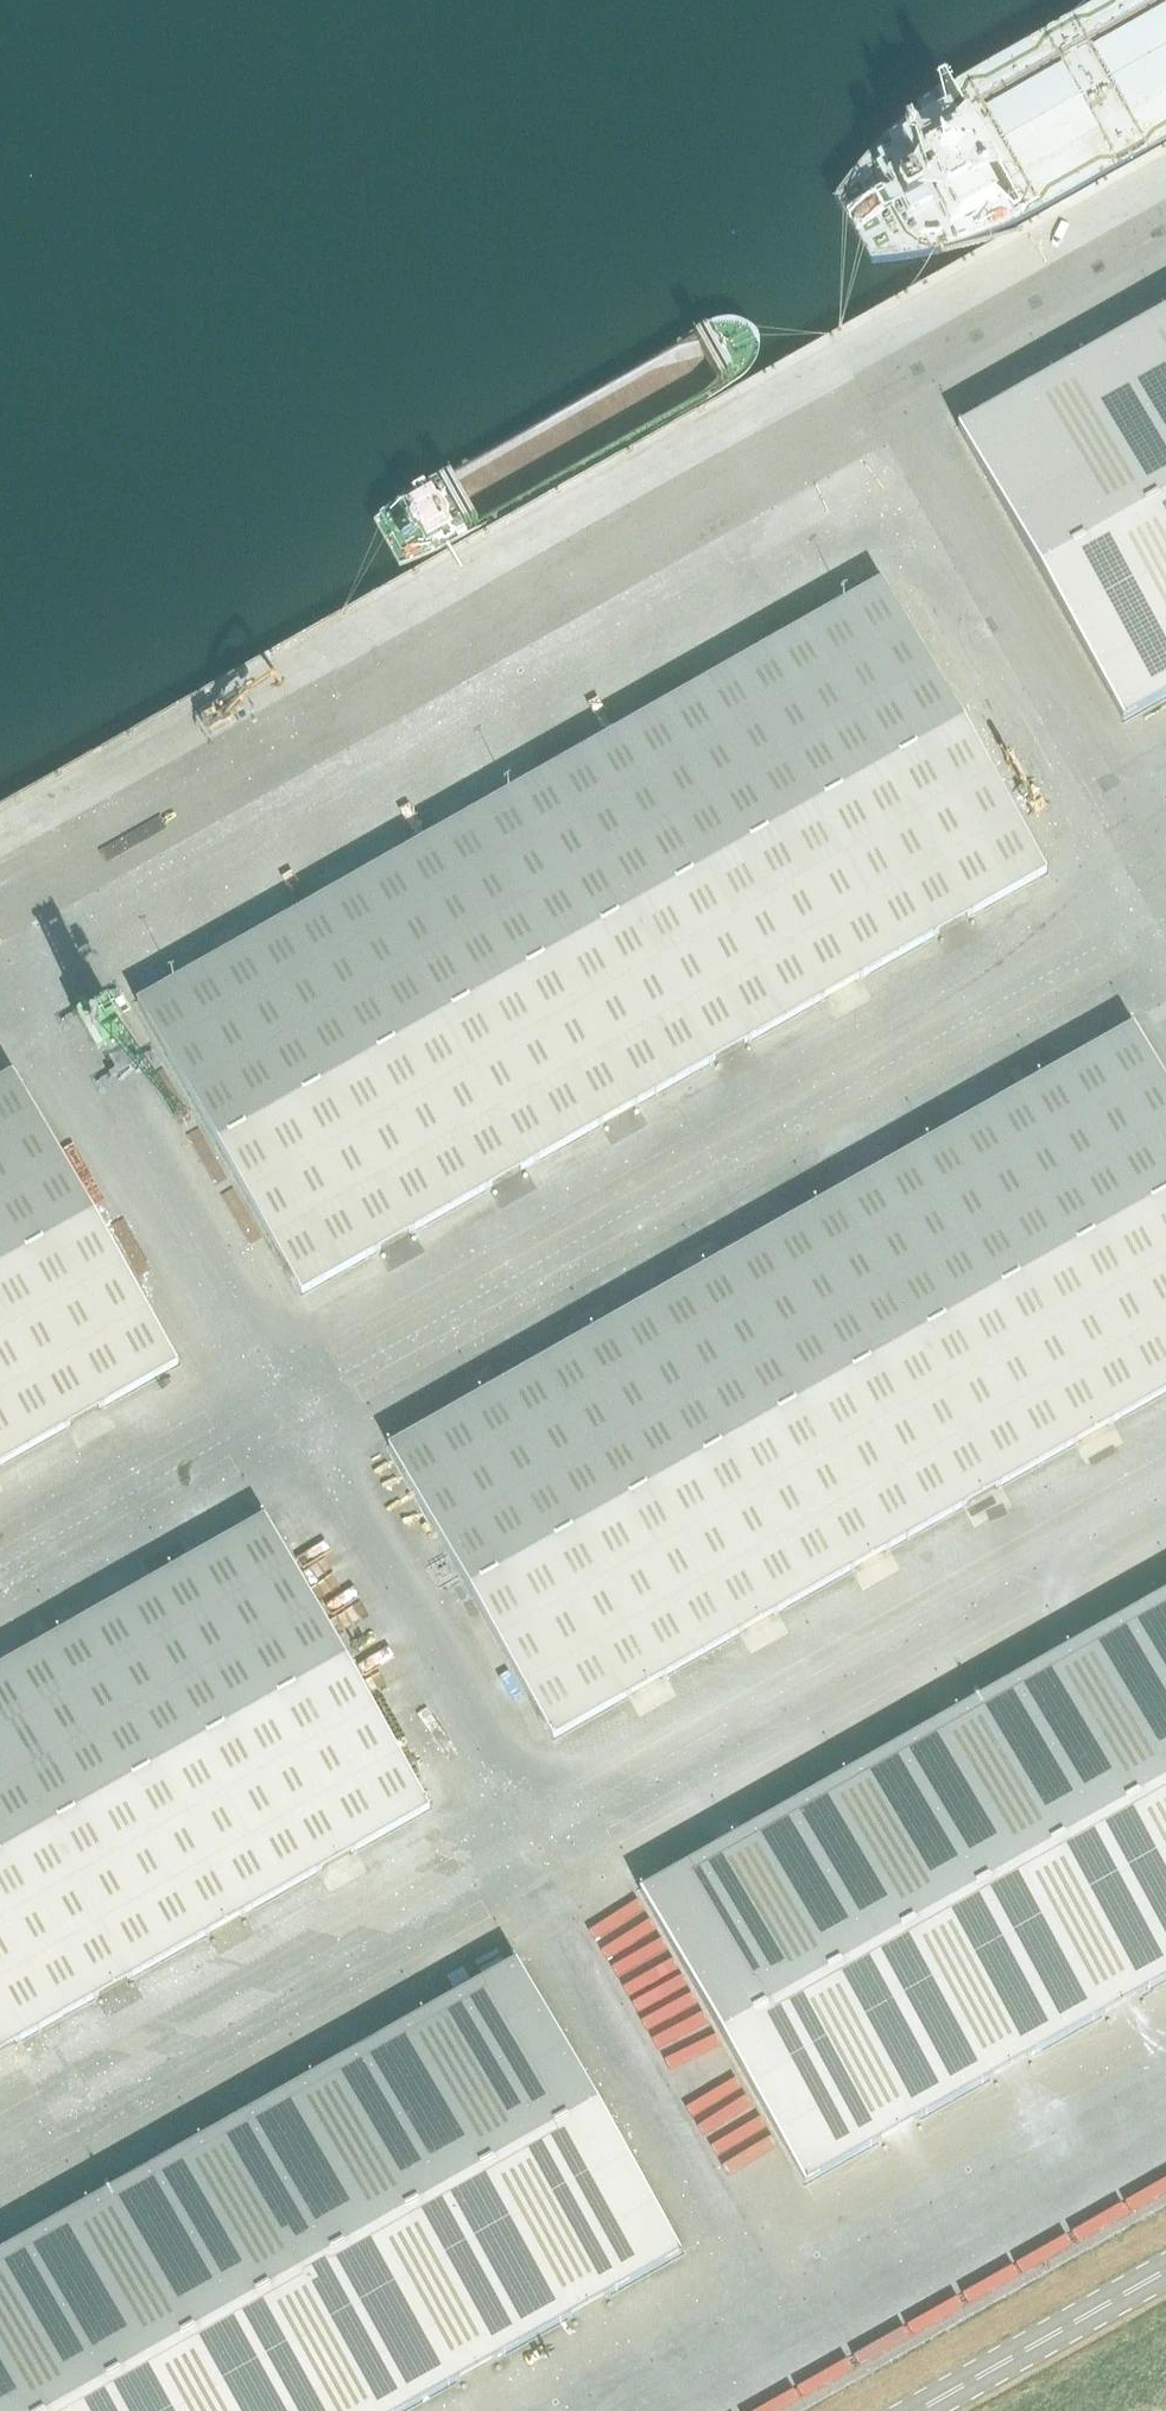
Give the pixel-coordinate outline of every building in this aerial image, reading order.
[(959,430),(1123,720),(1165,696),(1165,313),(959,430)] [(302,1295),(1046,873),(882,583),(138,1005),(302,1295)] [(478,732),(477,710),(459,712),(460,734),(478,732)] [(390,1449),(553,1738),(1165,1391),(1165,1084),(1134,1027),(390,1449)] [(0,1082),(0,1465),(178,1364),(14,1074),(0,1082)] [(0,1669),(0,2052),(430,1808),(266,1519),(0,1669)] [(641,1893),(805,2183),(1165,1978),(1165,1596),(641,1893)] [(0,2256),(0,2410),(404,2410),(682,2254),(518,1963),(0,2256)]
